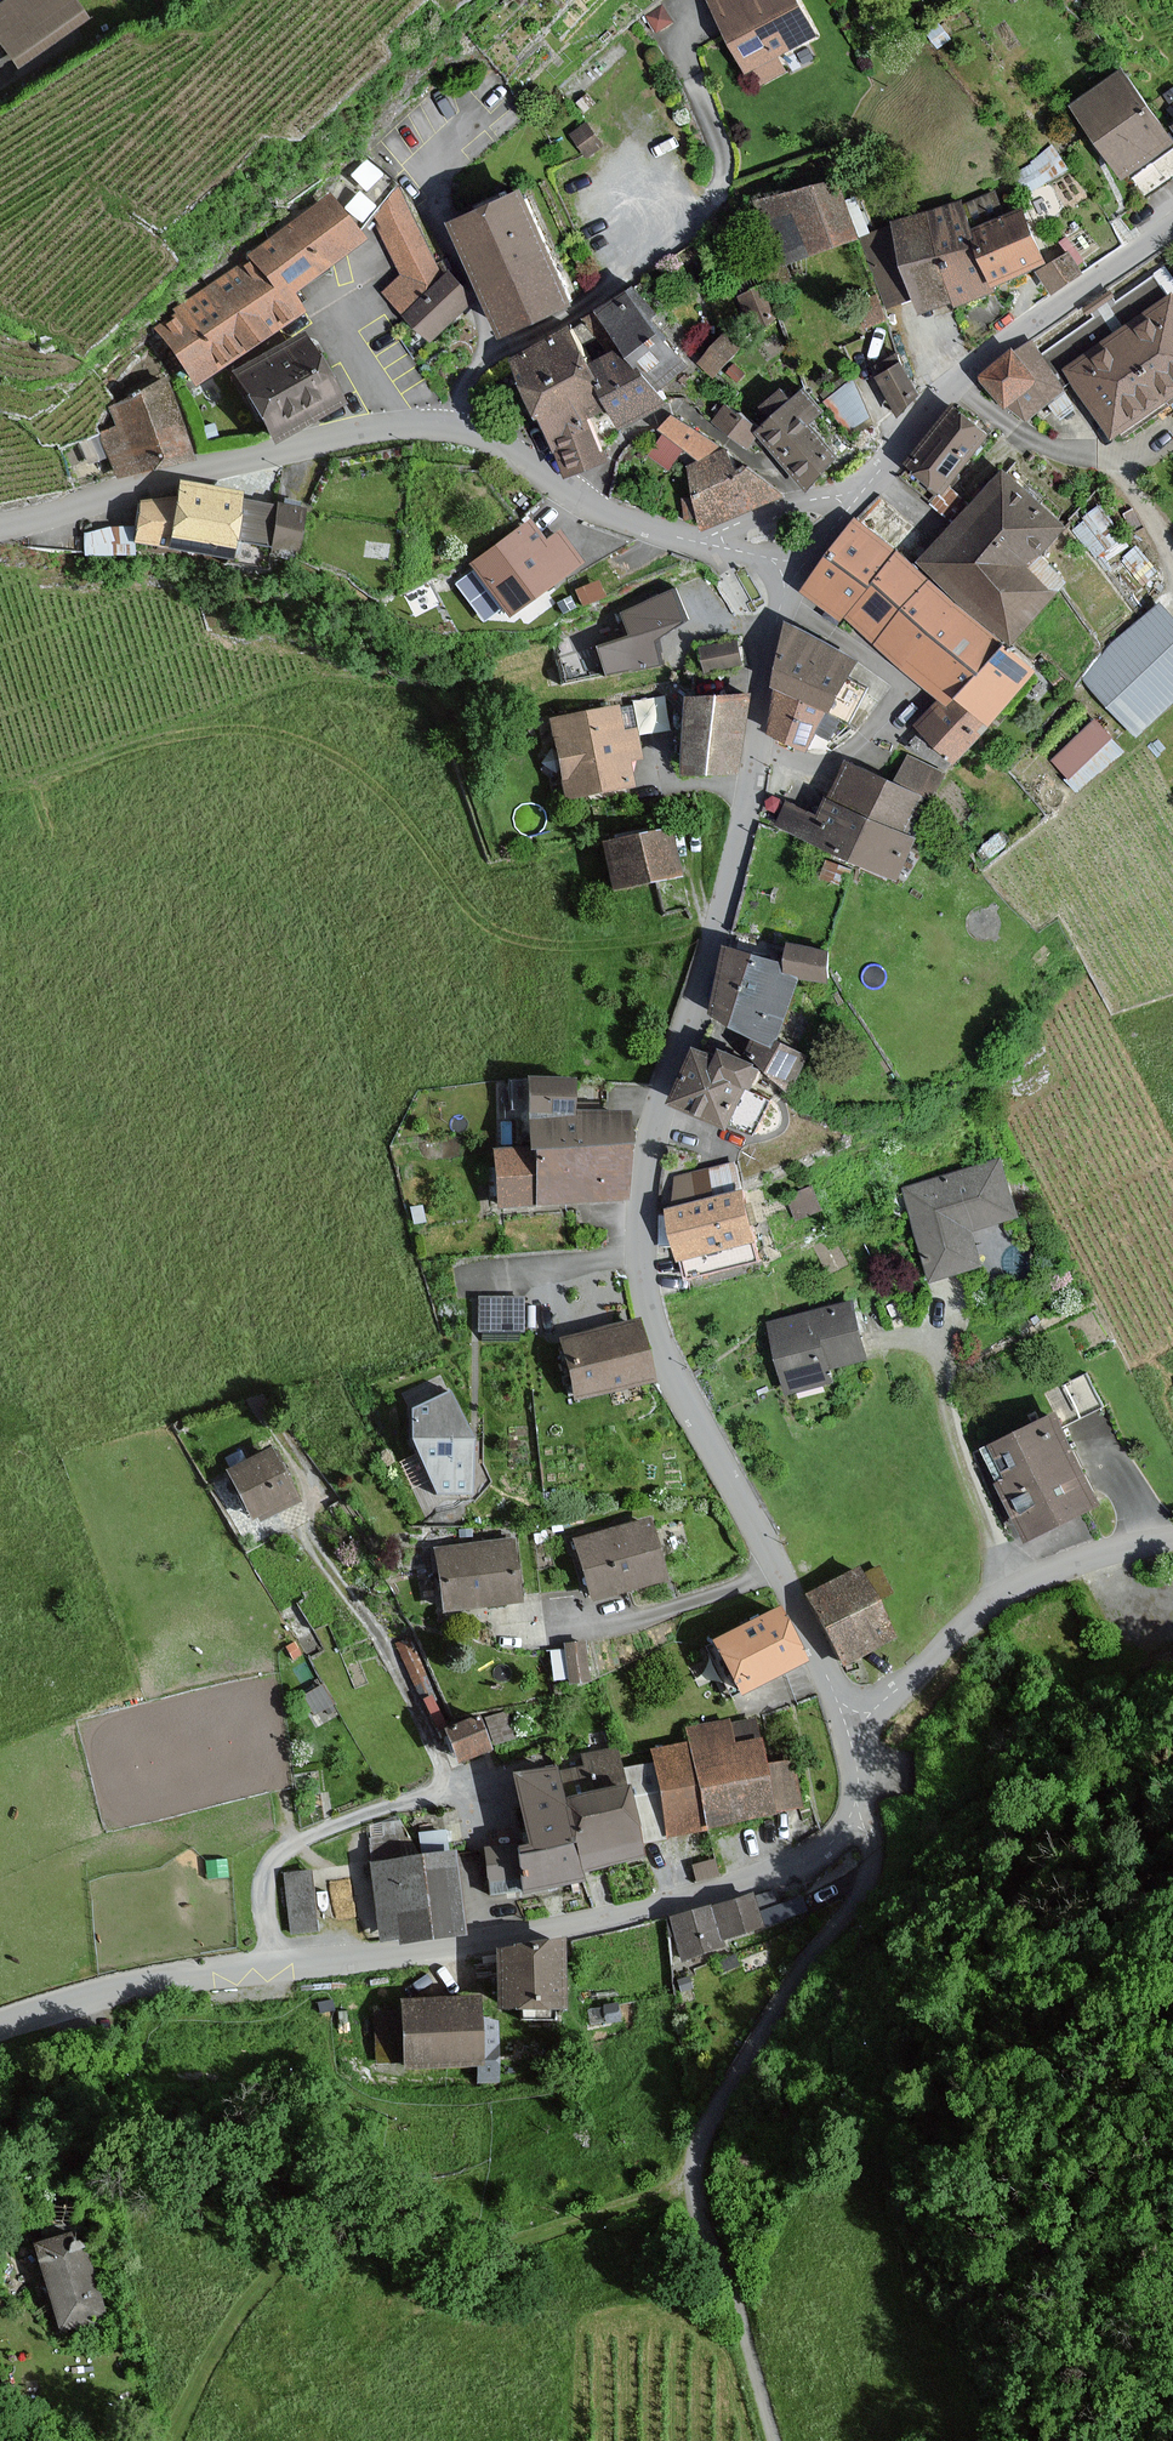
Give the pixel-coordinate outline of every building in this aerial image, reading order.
[(17,64),(84,17),(72,0),(13,0),(0,9),(0,40),(17,64)] [(802,0),(717,0),(751,68),(757,65),(765,80),(789,68),(780,51),(818,32),(802,0)] [(1129,71),(1081,103),(1128,173),(1172,143),(1172,136),(1129,71)] [(843,175),(756,198),(786,265),(864,237),(843,175)] [(529,184),(457,217),(507,336),(581,301),(529,184)] [(405,276),(388,293),(407,313),(446,277),(399,188),(375,217),(405,276)] [(363,242),(331,195),(250,250),(254,256),(176,308),(181,315),(158,331),(193,384),(304,309),(291,290),(363,242)] [(999,290),(996,281),(977,228),(967,198),(928,212),(959,299),(961,304),(999,290)] [(1049,263),(1030,209),(977,228),(996,281),(1049,263)] [(928,212),(895,223),(895,224),(921,296),(926,311),(959,299),(928,212)] [(889,307),(921,296),(895,224),(863,235),(864,237),(889,307)] [(1071,253),(1043,270),(1055,288),(1082,271),(1071,253)] [(451,271),(446,277),(407,313),(433,340),(477,298),(451,271)] [(781,316),(766,282),(739,295),(757,340),(781,316)] [(601,308),(616,330),(627,343),(643,365),(647,362),(664,388),(695,363),(632,287),(601,308)] [(1170,298),(1065,371),(1111,437),(1172,393),(1172,302),(1170,298)] [(599,339),(616,330),(601,308),(574,323),(588,345),(599,339)] [(603,383),(608,381),(596,359),(588,345),(574,323),(516,357),(542,414),(603,383)] [(749,342),(731,327),(699,363),(716,378),(749,342)] [(301,336),(232,378),(270,440),(339,399),(301,336)] [(608,381),(603,383),(613,406),(624,428),(673,402),(664,388),(647,362),(643,365),(627,343),(596,359),(608,381)] [(1037,378),(1012,349),(981,377),(1006,405),(1037,378)] [(900,417),(921,392),(905,362),(880,375),(900,417)] [(746,374),(735,364),(728,372),(739,381),(746,374)] [(606,449),(593,416),(613,406),(603,383),(542,414),(540,414),(569,477),(614,459),(611,448),(606,449)] [(118,478),(188,453),(163,385),(108,405),(117,427),(102,433),(118,478)] [(761,426),(757,430),(761,435),(811,491),(842,457),(832,445),(812,422),(824,411),(806,390),(796,399),(784,386),(762,405),(774,417),(761,426)] [(761,426),(727,402),(713,421),(750,449),(761,435),(757,430),(761,426)] [(996,433),(957,403),(905,468),(939,495),(934,502),(947,513),(962,494),(953,487),(996,433)] [(721,444),(673,414),(660,428),(665,432),(686,448),(701,459),(713,454),(721,444)] [(686,448),(665,432),(650,455),(671,470),(686,448)] [(742,472),(728,447),(713,454),(701,459),(690,465),(704,530),(789,495),(752,466),(742,472)] [(1065,523),(1006,471),(969,511),(1028,564),(1065,523)] [(240,494),(176,483),(174,498),(173,501),(167,539),(231,549),(232,541),(239,500),(240,494)] [(133,543),(166,548),(167,539),(173,501),(174,498),(140,503),(133,543)] [(269,548),(275,506),(239,500),(232,541),(269,548)] [(304,509),(275,505),(275,506),(269,548),(268,554),(296,558),(304,509)] [(1058,590),(1028,564),(969,511),(968,511),(926,558),(1015,638),(1058,590)] [(844,619),(848,614),(901,552),(861,519),(804,585),(844,619)] [(581,562),(558,531),(542,542),(528,522),(470,565),(508,616),(581,562)] [(879,640),(932,579),(901,552),(848,614),(879,640)] [(1007,643),(932,579),(879,640),(883,643),(928,682),(940,692),(943,694),(954,704),(962,695),(1007,643)] [(598,582),(576,590),(581,604),(603,596),(598,582)] [(687,621),(677,591),(620,610),(628,636),(595,647),(605,678),(666,659),(657,631),(687,621)] [(1085,673),(1139,732),(1172,701),(1172,617),(1161,604),(1085,673)] [(785,622),(774,690),(826,712),(831,703),(856,660),(785,622)] [(736,642),(701,649),(706,672),(741,665),(736,642)] [(994,723),(1039,670),(1007,643),(962,695),(994,723)] [(824,715),(826,712),(774,690),(767,734),(806,750),(813,730),(828,739),(839,721),(824,715)] [(662,691),(632,695),(636,728),(666,725),(662,691)] [(962,695),(954,704),(943,694),(918,723),(962,761),(994,723),(962,695)] [(744,698),(688,699),(684,770),(734,772),(744,698)] [(622,734),(618,709),(551,720),(563,797),(632,785),(629,761),(643,758),(638,731),(622,734)] [(1112,735),(1097,720),(1055,761),(1070,777),(1112,735)] [(895,752),(885,775),(929,794),(937,797),(947,774),(895,752)] [(912,831),(929,794),(885,775),(849,759),(832,797),(912,831)] [(920,834),(912,831),(832,797),(829,795),(820,815),(788,800),(777,825),(901,878),(920,834)] [(667,830),(604,844),(614,889),(677,875),(667,830)] [(783,965),(782,975),(798,977),(822,980),(825,953),(785,948),(783,965)] [(754,1035),(772,1044),(798,977),(782,975),(783,965),(724,949),(711,1015),(754,1035)] [(801,1057),(772,1044),(754,1035),(746,1052),(787,1087),(801,1057)] [(748,1090),(757,1068),(717,1052),(715,1057),(691,1048),(669,1101),(727,1124),(742,1087),(748,1090)] [(571,1081),(529,1082),(531,1149),(531,1205),(626,1203),(625,1112),(571,1113),(571,1081)] [(493,1206),(531,1205),(531,1149),(492,1150),(493,1206)] [(1018,1214),(1001,1159),(908,1188),(936,1276),(980,1262),(970,1229),(1018,1214)] [(742,1183),(737,1163),(675,1177),(680,1199),(673,1200),(687,1260),(760,1243),(746,1182),(742,1183)] [(821,1208),(812,1187),(789,1197),(798,1218),(821,1208)] [(521,1332),(520,1298),(481,1298),(479,1332),(521,1332)] [(869,1355),(855,1302),(773,1324),(790,1390),(829,1380),(825,1366),(869,1355)] [(649,1381),(636,1323),(564,1340),(577,1398),(649,1381)] [(471,1440),(448,1393),(418,1406),(411,1439),(437,1495),(471,1494),(471,1440)] [(1092,1503),(1050,1416),(984,1447),(1026,1535),(1092,1503)] [(299,1499),(274,1450),(229,1473),(254,1522),(299,1499)] [(662,1581),(647,1524),(575,1542),(590,1599),(662,1581)] [(518,1602),(512,1541),(433,1550),(440,1610),(518,1602)] [(888,1640),(855,1572),(810,1594),(844,1661),(888,1640)] [(799,1661),(772,1610),(711,1642),(737,1693),(799,1661)] [(583,1643),(564,1646),(569,1683),(588,1680),(583,1643)] [(487,1750),(473,1719),(445,1732),(459,1762),(487,1750)] [(727,1721),(685,1729),(688,1743),(704,1830),(773,1817),(758,1739),(732,1744),(727,1721)] [(665,1837),(704,1830),(688,1743),(648,1751),(651,1765),(665,1837)] [(645,1841),(665,1837),(651,1765),(631,1769),(645,1841)] [(582,1881),(580,1870),(565,1800),(558,1768),(514,1777),(530,1849),(517,1851),(516,1845),(485,1851),(494,1894),(521,1888),(522,1894),(582,1881)] [(624,1788),(565,1800),(580,1870),(639,1858),(624,1788)] [(450,1851),(369,1862),(379,1941),(460,1930),(450,1851)] [(313,1872),(284,1872),(286,1930),(315,1929),(313,1872)] [(772,1892),(757,1897),(766,1925),(805,1913),(800,1896),(776,1903),(772,1892)] [(751,1893),(709,1907),(720,1941),(762,1927),(751,1893)] [(722,1948),(720,1941),(709,1907),(670,1920),(683,1961),(722,1948)] [(564,2006),(565,1941),(500,1950),(502,2007),(564,2006)] [(482,2061),(481,2042),(480,2000),(404,2002),(406,2064),(482,2061)] [(617,2005),(604,2007),(606,2022),(619,2021),(617,2005)] [(597,2031),(585,2032),(586,2042),(599,2040),(597,2031)] [(78,2232),(37,2245),(63,2329),(105,2316),(78,2232)]
